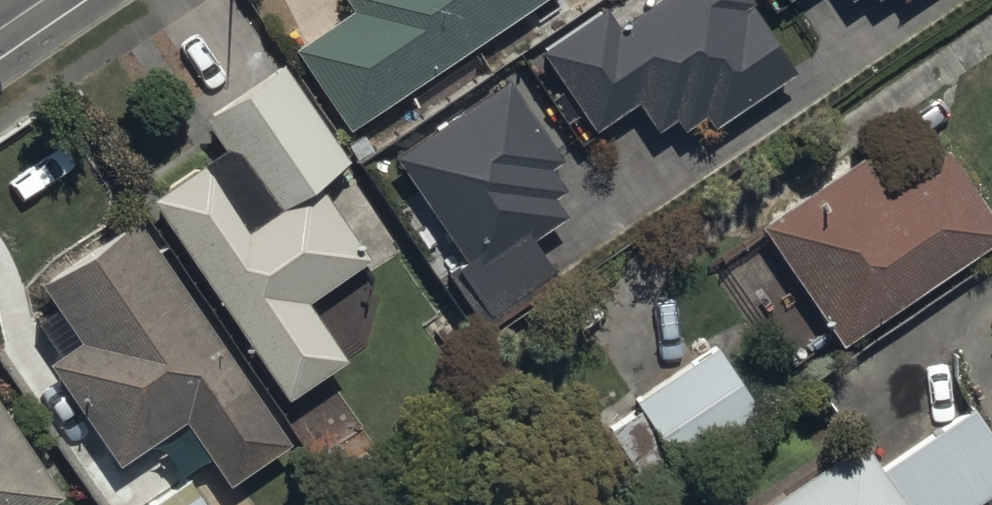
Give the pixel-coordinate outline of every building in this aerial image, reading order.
[(358,1),(296,41),(347,120),(532,0),(358,0),(358,1)] [(543,53),(598,134),(640,106),(659,134),(677,121),(687,135),(710,119),(718,132),(804,75),(753,0),(664,0),(620,29),(607,10),(543,53)] [(281,55),(204,108),(225,139),(150,191),(289,391),(348,351),(306,289),(368,246),(318,175),(349,153),(281,55)] [(566,162),(511,82),(398,158),(470,264),(462,269),(492,314),(555,271),(534,241),(568,218),(556,201),(568,193),(553,170),(566,162)] [(759,218),(842,336),(991,232),(991,208),(945,140),(890,178),(866,144),(759,218)] [(80,329),(46,352),(117,455),(187,407),(233,473),(291,432),(136,209),(42,274),(80,329)] [(762,406),(715,336),(598,416),(645,485),(762,406)] [(63,482),(0,392),(0,504),(30,504),(63,482)] [(756,504),(971,504),(991,491),(991,429),(974,401),(884,460),(866,432),(756,504)] [(190,470),(139,504),(214,504),(190,470)]
